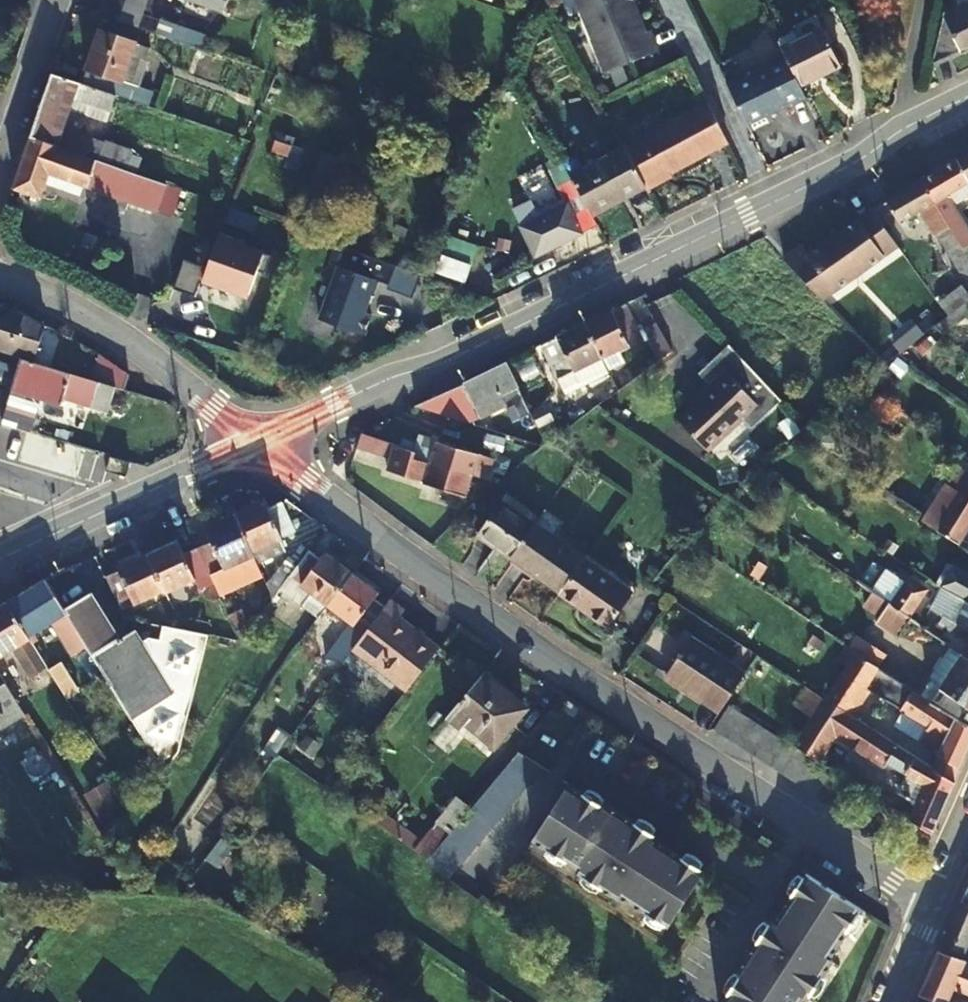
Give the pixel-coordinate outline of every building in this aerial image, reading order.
[(109,15),(143,26),(151,0),(114,0),(109,15)] [(231,9),(234,0),(202,0),(231,9)] [(594,38),(593,38),(606,72),(660,51),(651,30),(647,31),(634,0),(632,1),(632,0),(579,0),(594,38)] [(947,15),(966,6),(958,4),(950,1),(947,15)] [(947,15),(935,65),(967,50),(967,5),(966,6),(947,15)] [(161,35),(191,45),(196,29),(166,20),(161,35)] [(134,101),(147,64),(133,60),(139,44),(139,42),(103,30),(84,82),(118,94),(134,101)] [(784,54),(801,88),(840,68),(823,31),(783,50),(784,54)] [(153,49),(139,44),(133,60),(147,64),(153,49)] [(744,76),(728,84),(752,133),(773,122),(770,115),(791,104),(792,105),(806,98),(801,88),(784,54),(770,62),(772,65),(748,77),(744,76)] [(67,130),(74,108),(78,97),(112,109),(118,94),(84,82),(56,73),(35,135),(62,145),(67,130)] [(78,97),(74,108),(109,121),(112,109),(78,97)] [(627,149),(643,180),(668,167),(670,172),(728,143),(709,102),(623,142),(624,144),(627,149)] [(92,140),(67,130),(62,145),(86,153),(87,152),(92,140)] [(35,135),(18,187),(43,196),(52,172),(89,186),(100,158),(86,153),(62,145),(35,135)] [(101,157),(106,146),(92,140),(87,152),(101,157)] [(101,157),(127,168),(133,151),(108,141),(106,146),(101,157)] [(627,149),(624,144),(569,176),(594,217),(597,215),(625,199),(624,194),(645,182),(643,180),(627,149)] [(959,160),(967,175),(967,154),(959,160)] [(594,217),(569,176),(557,157),(545,162),(565,200),(539,211),(534,200),(516,209),(538,255),(600,226),(594,217)] [(127,168),(100,158),(89,186),(129,201),(139,173),(127,168)] [(924,180),(945,218),(961,245),(967,241),(967,230),(954,205),(948,196),(967,184),(967,175),(959,160),(924,180)] [(184,190),(139,173),(129,201),(174,217),(184,190)] [(945,218),(924,180),(888,201),(902,224),(922,211),(938,236),(941,234),(935,224),(945,218)] [(954,205),(967,197),(967,184),(948,196),(954,205)] [(902,247),(875,209),(812,253),(807,246),(788,259),(803,277),(805,278),(826,300),(902,247)] [(945,218),(935,224),(941,234),(966,278),(967,277),(967,257),(961,245),(945,218)] [(450,237),(435,276),(465,286),(479,248),(450,237)] [(253,303),(265,252),(216,240),(204,291),(253,303)] [(158,296),(150,322),(204,339),(216,301),(199,296),(207,271),(181,263),(170,299),(158,296)] [(379,282),(338,267),(319,321),(363,337),(371,316),(364,313),(370,297),(373,298),(379,282)] [(950,314),(963,304),(967,300),(967,297),(961,287),(940,302),(950,314)] [(628,304),(587,323),(604,358),(608,366),(611,373),(628,364),(623,355),(646,342),(628,304)] [(23,359),(35,362),(47,326),(19,311),(0,319),(0,352),(23,359)] [(561,336),(545,344),(561,379),(577,371),(586,388),(612,375),(611,373),(608,366),(604,358),(587,323),(561,336)] [(673,352),(658,325),(647,333),(662,361),(673,352)] [(902,353),(925,335),(919,327),(896,345),(902,353)] [(714,384),(679,417),(710,449),(746,416),(759,404),(767,411),(782,397),(732,343),(716,358),(725,367),(711,380),(714,384)] [(716,358),(702,371),(711,380),(725,367),(716,358)] [(92,380),(35,362),(23,359),(13,390),(62,405),(65,397),(110,409),(117,387),(92,380)] [(420,406),(473,423),(509,406),(507,400),(513,397),(524,418),(525,418),(534,434),(543,430),(542,428),(510,363),(420,406)] [(92,380),(117,387),(122,373),(97,366),(92,380)] [(577,371),(561,379),(569,396),(586,388),(577,371)] [(759,404),(746,416),(754,424),(767,411),(759,404)] [(543,430),(550,444),(560,436),(554,423),(542,428),(543,430)] [(47,436),(59,440),(63,429),(50,425),(47,436)] [(0,426),(0,460),(22,466),(32,435),(0,426)] [(59,440),(97,451),(101,438),(64,427),(63,429),(59,440)] [(417,451),(433,456),(439,440),(439,438),(423,433),(417,451)] [(425,484),(467,497),(474,474),(432,461),(433,456),(417,451),(381,440),(362,434),(358,449),(391,459),(388,471),(425,482),(425,484)] [(432,461),(474,474),(490,479),(497,458),(439,440),(433,456),(432,461)] [(128,475),(133,462),(113,456),(108,469),(128,475)] [(952,484),(947,482),(924,518),(960,541),(967,529),(967,460),(952,484)] [(515,557),(543,517),(510,494),(482,533),(515,557)] [(238,514),(260,563),(288,549),(282,537),(297,531),(284,501),(270,508),(267,500),(238,514)] [(564,593),(589,559),(559,538),(569,524),(548,510),(543,517),(515,557),(564,593)] [(201,548),(216,581),(219,586),(262,566),(260,563),(238,514),(208,528),(214,542),(201,548)] [(181,540),(153,553),(170,590),(174,601),(216,581),(201,548),(188,555),(181,540)] [(292,575),(282,588),(288,592),(296,582),(312,594),(305,604),(322,616),(330,606),(354,573),(327,554),(322,560),(311,551),(292,575)] [(170,590),(153,553),(122,568),(123,571),(109,576),(125,611),(170,590)] [(589,559),(564,593),(612,628),(640,590),(592,555),(589,559)] [(274,582),(282,588),(292,575),(284,569),(274,582)] [(967,603),(967,577),(958,572),(950,592),(958,598),(967,603)] [(330,606),(354,623),(356,625),(377,599),(380,593),(354,573),(330,606)] [(33,639),(36,644),(42,640),(44,644),(77,624),(70,612),(49,578),(10,602),(33,639)] [(894,605),(911,616),(929,590),(912,580),(903,593),(894,605)] [(885,581),(876,593),(891,602),(894,605),(903,593),(885,581)] [(958,598),(950,592),(947,591),(934,612),(944,618),(950,622),(952,620),(967,629),(967,603),(958,598)] [(187,629),(169,625),(164,640),(151,636),(143,641),(136,631),(122,640),(95,597),(70,612),(77,624),(90,646),(136,719),(166,768),(180,749),(208,645),(211,634),(187,629)] [(356,625),(354,623),(328,659),(345,663),(355,650),(388,606),(377,599),(356,625)] [(391,601),(388,606),(355,650),(361,655),(397,606),(391,601)] [(10,602),(0,609),(0,659),(14,650),(31,679),(51,667),(36,644),(33,639),(10,602)] [(911,616),(894,605),(891,602),(878,621),(901,636),(913,618),(911,616)] [(426,673),(442,651),(400,619),(405,611),(397,606),(361,655),(412,692),(426,673)] [(232,615),(239,631),(251,625),(244,609),(232,615)] [(944,618),(934,612),(925,626),(935,633),(939,625),(944,618)] [(952,620),(950,622),(944,618),(939,625),(967,641),(967,629),(952,620)] [(723,714),(748,674),(693,639),(669,675),(691,689),(690,692),(723,714)] [(851,712),(869,685),(930,725),(929,731),(945,742),(940,752),(963,767),(967,755),(967,725),(934,703),(923,697),(915,691),(917,688),(860,650),(849,643),(840,658),(850,665),(828,698),(851,712)] [(953,645),(933,676),(932,682),(943,687),(934,703),(967,725),(967,655),(964,653),(953,645)] [(775,663),(765,657),(754,673),(764,679),(775,663)] [(52,669),(58,680),(69,697),(81,690),(64,661),(52,669)] [(488,672),(451,719),(465,730),(469,725),(500,749),(528,712),(502,691),(506,686),(488,672)] [(88,727),(69,697),(58,680),(48,686),(77,733),(88,727)] [(923,697),(934,703),(943,687),(932,682),(923,697)] [(7,683),(0,688),(0,706),(3,710),(0,712),(0,731),(26,714),(7,683)] [(816,717),(828,698),(807,684),(795,703),(816,717)] [(816,717),(798,744),(841,773),(850,760),(830,746),(839,732),(890,766),(892,763),(911,775),(899,792),(917,803),(911,819),(934,834),(957,781),(934,766),(851,712),(828,698),(816,717)] [(570,700),(564,709),(576,717),(582,709),(570,700)] [(731,707),(716,731),(738,745),(750,752),(761,760),(773,768),(785,775),(795,782),(819,797),(833,774),(822,766),(810,758),(799,751),(795,748),(789,744),(776,736),(765,729),(754,722),(743,714),(731,707)] [(934,766),(957,781),(963,767),(940,752),(934,766)] [(457,837),(436,865),(454,878),(546,768),(523,753),(489,797),(477,811),(457,837)] [(108,774),(83,790),(102,820),(127,804),(108,774)] [(844,781),(833,774),(819,797),(829,804),(844,781)] [(573,785),(537,840),(585,870),(583,874),(620,898),(622,895),(672,927),(707,873),(657,840),(659,838),(610,805),(608,809),(573,785)] [(421,854),(428,845),(380,811),(374,820),(421,854)] [(436,865),(457,837),(443,827),(428,845),(421,854),(436,865)] [(806,996),(809,998),(834,961),(830,959),(862,910),(808,874),(776,923),(773,922),(741,971),(744,973),(725,1001),(803,1001),(806,996)] [(967,955),(967,901),(962,899),(940,948),(966,960),(967,955)] [(965,962),(966,960),(940,948),(921,993),(943,1001),(947,1001),(953,987),(965,962)] [(965,962),(953,987),(967,993),(967,963),(965,962)]
